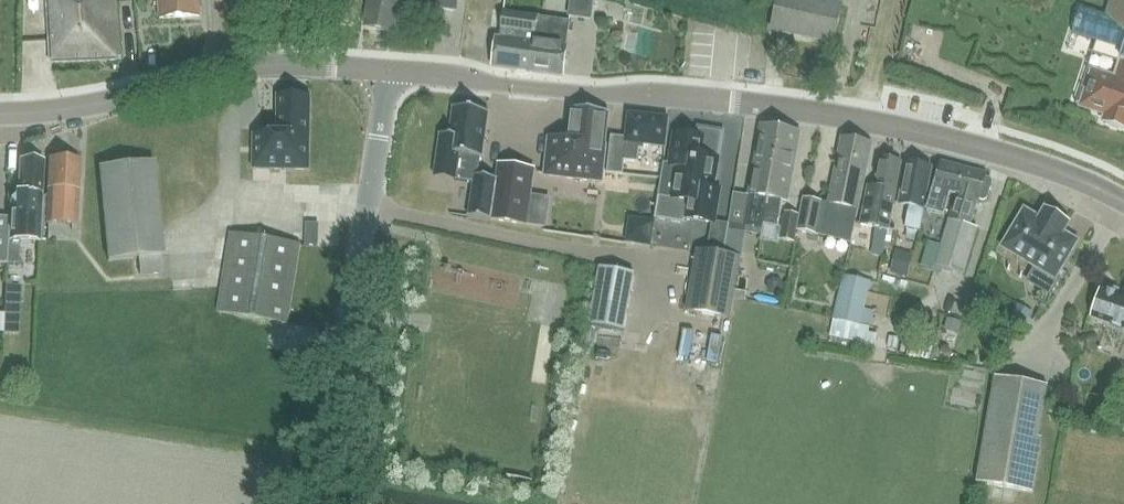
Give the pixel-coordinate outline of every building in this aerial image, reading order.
[(122,61),(117,0),(46,0),(51,67),(122,61)] [(169,0),(160,0),(161,21),(171,20),(169,0)] [(171,20),(200,18),(199,0),(169,0),(171,20)] [(259,11),(261,11),(261,7),(289,6),(289,0),(259,0),(259,11)] [(365,30),(393,35),(399,0),(370,0),(365,30)] [(413,5),(457,13),(459,0),(414,0),(413,5)] [(570,15),(590,18),(592,0),(572,0),(570,15)] [(843,8),(827,5),(828,0),(811,0),(811,1),(808,0),(779,0),(773,27),(801,33),(801,39),(834,46),(843,8)] [(1071,35),(1082,39),(1114,50),(1123,53),(1123,0),(1111,0),(1104,19),(1079,11),(1071,35)] [(495,39),(491,62),(491,66),(563,76),(569,23),(503,13),(499,39),(495,39)] [(1123,56),(1117,77),(1091,68),(1077,108),(1102,116),(1100,123),(1106,125),(1107,126),(1111,128),(1112,129),(1116,130),(1118,131),(1122,131),(1123,131),(1123,55),(1123,56)] [(253,170),(310,171),(311,96),(302,96),(300,91),(289,91),(286,95),(278,95),(277,135),(254,134),(253,170)] [(603,183),(610,111),(570,107),(568,140),(549,139),(545,176),(603,183)] [(486,115),(451,110),(447,138),(439,137),(435,168),(456,171),(454,183),(473,185),(468,220),(490,223),(495,182),(476,179),(478,161),(480,161),(486,115)] [(645,146),(666,148),(669,119),(629,115),(626,138),(611,137),(607,174),(623,175),(624,161),(638,163),(639,150),(644,150),(645,146)] [(763,224),(782,130),(760,126),(746,194),(752,195),(748,212),(746,211),(742,227),(746,227),(745,233),(752,234),(750,244),(760,246),(762,231),(761,230),(763,224)] [(664,166),(659,198),(670,200),(685,202),(683,218),(713,223),(716,205),(709,204),(717,160),(721,132),(719,132),(719,134),(708,132),(709,130),(697,128),(696,136),(673,133),(668,167),(664,166)] [(798,133),(782,130),(763,224),(775,227),(780,200),(784,201),(798,133)] [(804,199),(797,230),(820,235),(823,222),(851,228),(869,144),(841,138),(827,204),(804,199)] [(78,226),(81,159),(48,158),(45,224),(78,226)] [(859,225),(876,228),(870,256),(883,258),(888,230),(887,230),(900,162),(878,158),(873,189),(866,187),(859,225)] [(20,160),(18,193),(12,199),(14,200),(12,240),(40,242),(40,240),(44,161),(39,161),(36,159),(29,159),(25,161),(20,160)] [(954,195),(963,167),(941,160),(926,209),(941,214),(947,193),(954,195)] [(139,276),(163,274),(153,163),(100,169),(109,261),(138,259),(139,276)] [(919,228),(929,168),(904,163),(898,202),(909,204),(905,227),(919,228)] [(534,171),(499,167),(493,222),(528,226),(534,171)] [(939,245),(931,269),(938,271),(939,268),(960,275),(975,226),(968,224),(976,198),(981,200),(984,198),(990,179),(988,176),(983,175),(984,173),(963,167),(954,195),(939,245)] [(1072,222),(1044,206),(1039,216),(1024,207),(999,248),(1056,283),(1081,241),(1066,232),(1072,222)] [(792,243),(796,216),(785,214),(781,241),(792,243)] [(9,262),(11,215),(0,215),(0,261),(9,262)] [(630,217),(626,240),(649,244),(653,221),(630,217)] [(217,313),(275,322),(289,324),(302,245),(230,234),(217,313)] [(729,235),(725,255),(725,256),(737,258),(741,237),(729,235)] [(931,269),(939,245),(927,242),(919,266),(931,269)] [(898,250),(892,272),(907,275),(912,254),(898,250)] [(741,258),(737,258),(725,256),(725,255),(696,251),(686,313),(731,321),(734,299),(751,303),(753,293),(736,290),(741,258)] [(593,304),(589,325),(615,329),(625,331),(635,273),(599,267),(593,304)] [(14,312),(26,312),(26,269),(14,268),(14,312)] [(843,276),(830,337),(857,343),(860,327),(870,329),(874,312),(865,310),(868,293),(871,283),(871,282),(843,276)] [(762,297),(784,298),(784,285),(763,283),(762,297)] [(1122,296),(1101,289),(1090,318),(1108,325),(1107,328),(1123,333),(1123,332),(1123,291),(1122,296)] [(1034,313),(1018,304),(1011,316),(1027,325),(1034,313)] [(962,322),(948,319),(946,329),(959,332),(962,322)] [(899,338),(889,337),(888,348),(897,349),(899,338)] [(1121,361),(1115,378),(1123,382),(1123,362),(1121,361)] [(1039,439),(1048,387),(995,378),(976,483),(1033,493),(1043,440),(1039,439)]
